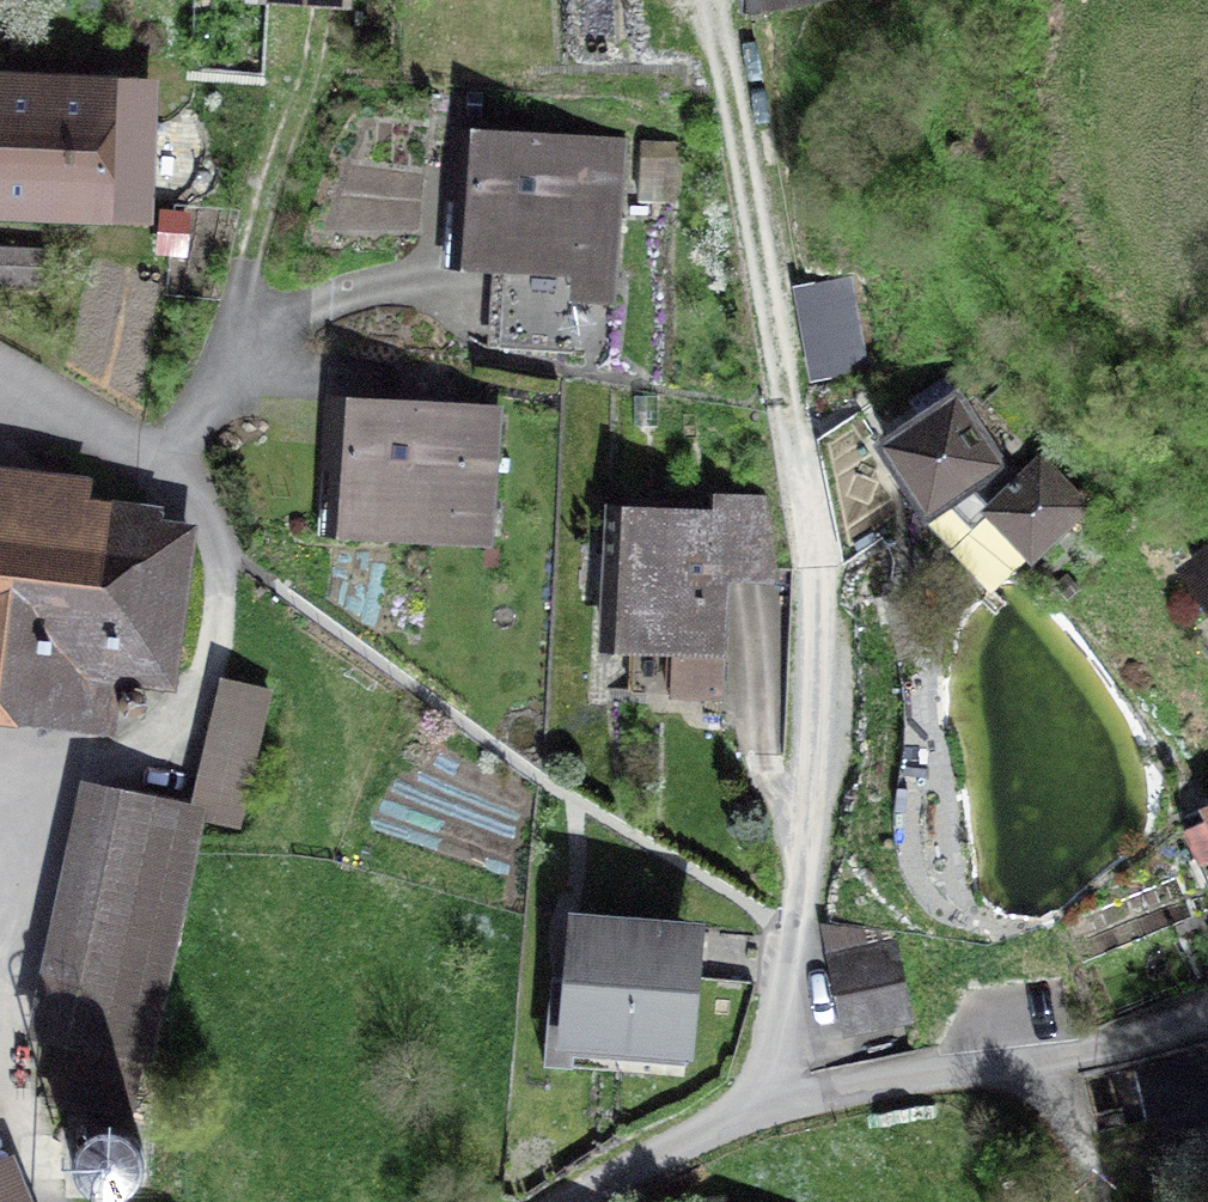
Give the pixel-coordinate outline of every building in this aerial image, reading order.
[(742,16),(831,0),(739,0),(742,16)] [(98,195),(98,209),(144,211),(147,88),(100,86),(99,102),(0,99),(0,192),(98,195)] [(507,246),(498,352),(574,358),(578,306),(613,308),(625,149),(466,137),(458,242),(507,246)] [(46,287),(47,251),(0,250),(0,286),(46,287)] [(861,366),(858,276),(807,277),(810,368),(861,366)] [(343,404),(335,513),(382,516),(382,529),(494,537),(504,415),(466,412),(469,372),(394,366),(391,408),(343,404)] [(963,400),(893,446),(936,512),(977,486),(1041,558),(1091,512),(992,402),(975,418),(963,400)] [(47,715),(47,719),(112,726),(117,681),(159,685),(160,677),(166,677),(182,538),(169,519),(0,499),(0,709),(47,715)] [(616,516),(609,648),(646,651),(644,697),(721,701),(726,605),(714,592),(715,577),(775,580),(775,565),(761,506),(716,503),(715,521),(616,516)] [(1207,579),(1207,558),(1198,565),(1207,579)] [(200,814),(245,828),(280,708),(235,695),(200,814)] [(71,1035),(147,1050),(195,815),(120,800),(71,1035)] [(1191,828),(1207,866),(1207,820),(1191,828)] [(575,918),(564,1039),(687,1050),(694,975),(664,926),(575,918)] [(835,955),(849,1026),(907,1015),(893,944),(835,955)]
